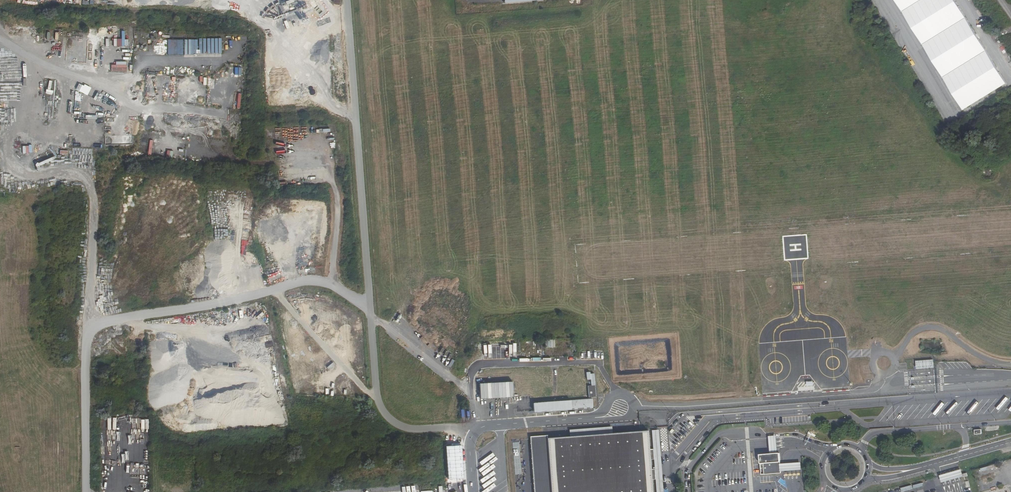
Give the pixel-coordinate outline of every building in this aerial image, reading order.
[(963,110),(1006,83),(955,0),(895,0),(963,110)] [(513,397),(512,382),(479,384),(480,399),(513,397)] [(595,386),(591,386),(588,386),(588,398),(596,397),(595,386)] [(531,396),(516,397),(516,412),(532,411),(531,396)] [(592,399),(571,401),(571,409),(593,407),(592,399)] [(571,409),(571,401),(533,404),(534,413),(571,410),(571,409)] [(570,437),(612,434),(612,427),(569,430),(570,437)] [(658,429),(651,430),(653,448),(654,458),(654,468),(655,478),(656,491),(663,491),(658,429)] [(651,479),(651,473),(650,468),(650,458),(649,454),(649,449),(648,431),(612,434),(570,437),(547,439),(547,436),(530,437),(533,482),(534,491),(652,491),(651,479)] [(769,437),(770,454),(778,454),(777,436),(769,437)] [(760,455),(760,464),(780,463),(780,454),(778,454),(770,454),(760,455)] [(781,474),(781,472),(781,465),(780,463),(760,464),(761,475),(781,474)] [(781,465),(781,472),(802,470),(801,463),(781,465)] [(939,476),(941,482),(942,484),(963,477),(963,475),(962,471),(961,470),(960,470),(939,476)] [(463,481),(448,481),(448,489),(448,491),(463,491),(463,481)]
